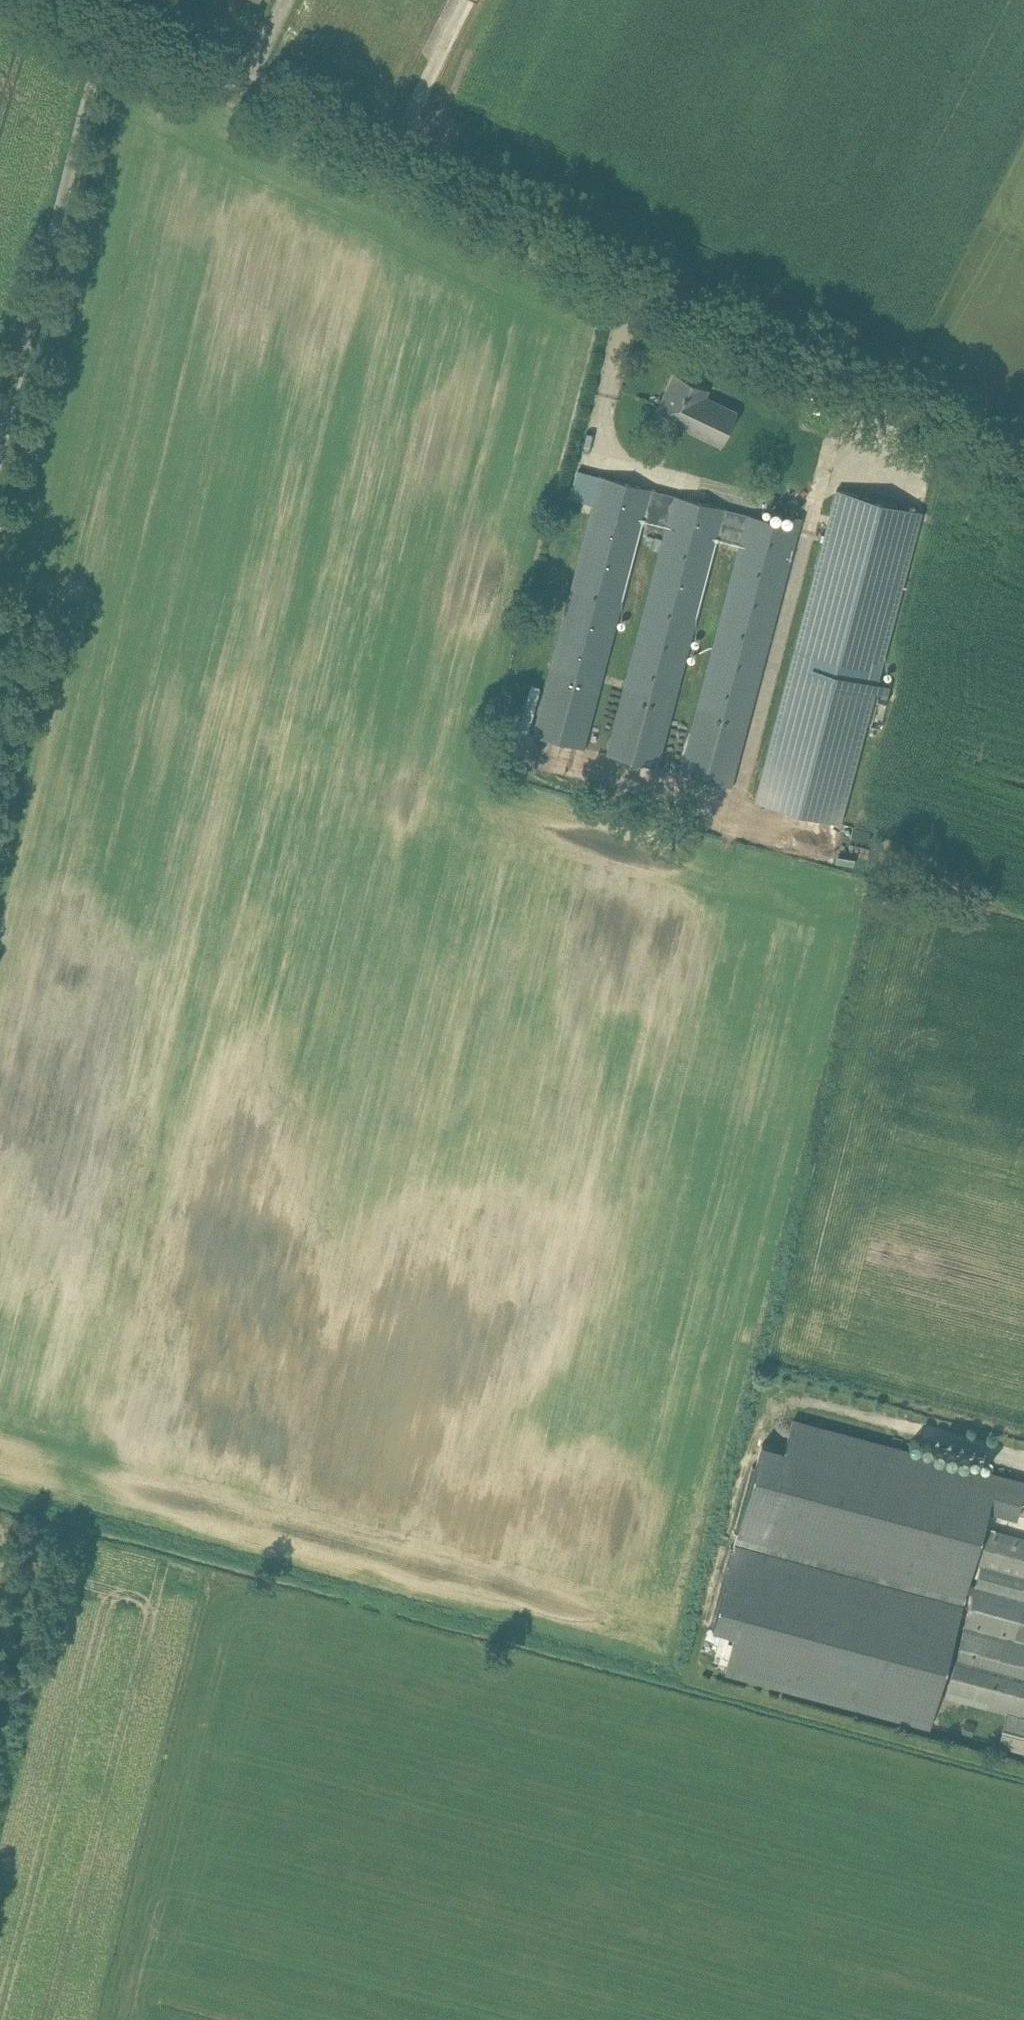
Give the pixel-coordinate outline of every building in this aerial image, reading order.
[(682,426),(721,445),(736,412),(710,400),(710,401),(703,398),(707,389),(675,374),(659,406),(686,419),(682,426)] [(657,769),(717,539),(743,546),(683,775),(729,787),(797,527),(602,476),(534,735),(585,750),(643,525),(669,532),(610,757),(657,769)] [(921,512),(922,512),(836,489),(836,490),(837,491),(826,536),(821,535),(820,540),(824,541),(756,801),(755,800),(755,801),(840,823),(839,822),(920,512),(921,512)] [(709,1627),(734,1633),(723,1670),(725,1671),(929,1727),(974,1562),(980,1564),(945,1697),(1005,1712),(996,1745),(1023,1752),(1023,1538),(986,1528),(979,1556),(976,1554),(987,1513),(1017,1521),(1023,1493),(1023,1480),(793,1418),(785,1449),(758,1443),(709,1627)] [(965,1721),(962,1732),(971,1735),(974,1724),(965,1721)]
